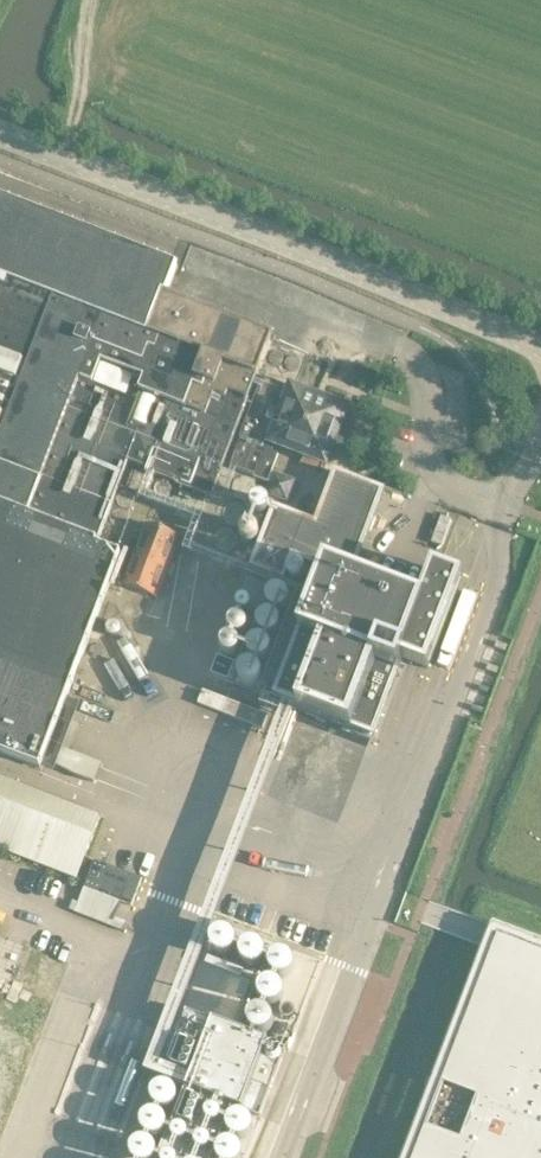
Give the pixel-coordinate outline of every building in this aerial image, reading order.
[(39,765),(72,681),(72,680),(100,691),(109,665),(82,655),(121,552),(97,543),(98,540),(99,540),(112,504),(111,503),(128,459),(150,468),(149,470),(211,494),(256,376),(258,376),(274,334),(166,293),(177,264),(0,196),(0,751),(39,765)] [(271,450),(274,443),(325,463),(328,455),(333,453),(337,444),(334,440),(346,409),(264,377),(240,439),(229,467),(268,481),(278,452),(271,450)] [(277,506),(253,568),(288,581),(296,559),(314,566),(281,653),(295,658),(279,699),(374,735),(403,659),(428,669),(462,579),(432,568),(420,600),(353,574),(385,489),(335,470),(315,521),(277,506)] [(263,494),(263,493),(262,489),(259,485),(255,482),(251,482),(247,483),(243,485),(240,489),(240,493),(240,498),(242,501),(246,503),(250,505),(255,504),(259,502),(262,498),(263,494)] [(141,500),(141,499),(141,495),(138,491),(134,488),(130,487),(125,488),(122,490),(119,493),(118,499),(119,503),(121,506),(125,509),(128,510),(133,510),(137,508),(140,504),(141,500)] [(252,517),(251,512),(248,508),(244,506),(240,505),(236,506),(232,509),(230,513),(229,517),(230,521),(232,524),(235,527),(239,528),(245,527),(248,526),(251,522),(252,517)] [(128,537),(128,536),(126,531),(124,528),(120,526),(116,525),(112,525),(108,528),(105,532),(104,536),(105,540),(106,543),(111,547),(115,548),(120,547),(123,546),(127,541),(128,537)] [(180,543),(177,542),(179,538),(147,525),(124,586),(156,598),(158,592),(160,593),(164,584),(161,583),(174,551),(176,552),(180,543)] [(444,561),(462,568),(474,533),(457,526),(444,561)] [(241,542),(240,536),(238,533),(234,531),(230,530),(226,531),(222,533),(219,537),(218,541),(219,545),(220,548),(225,552),(228,553),(234,553),(237,551),(240,546),(241,542)] [(293,605),(293,604),(292,600),(290,596),(287,594),(282,593),(278,593),(274,595),(271,599),(270,603),(271,608),(272,611),(277,615),(281,616),(285,615),(289,613),(292,610),(293,605)] [(286,628),(285,623),(282,619),(278,616),(273,616),(270,617),(266,620),(264,624),(263,628),(264,632),(266,635),(270,638),(274,639),(278,639),(282,636),(284,634),(286,628)] [(279,652),(279,651),(278,647),(276,643),(272,640),(268,639),(264,640),(260,642),(257,646),(256,650),(256,655),(259,658),(262,661),(267,662),(271,662),(275,660),(278,656),(279,652)] [(98,779),(105,760),(68,746),(61,764),(98,779)] [(0,777),(0,849),(78,878),(102,815),(0,777)] [(84,886),(120,900),(145,909),(155,883),(95,859),(84,886)] [(402,1157),(540,1157),(540,941),(492,922),(402,1157)] [(252,964),(266,961),(260,939),(246,943),(252,964)] [(156,1157),(212,1157),(232,1105),(260,1116),(286,1046),(186,1008),(160,1078),(183,1087),(156,1157)]
